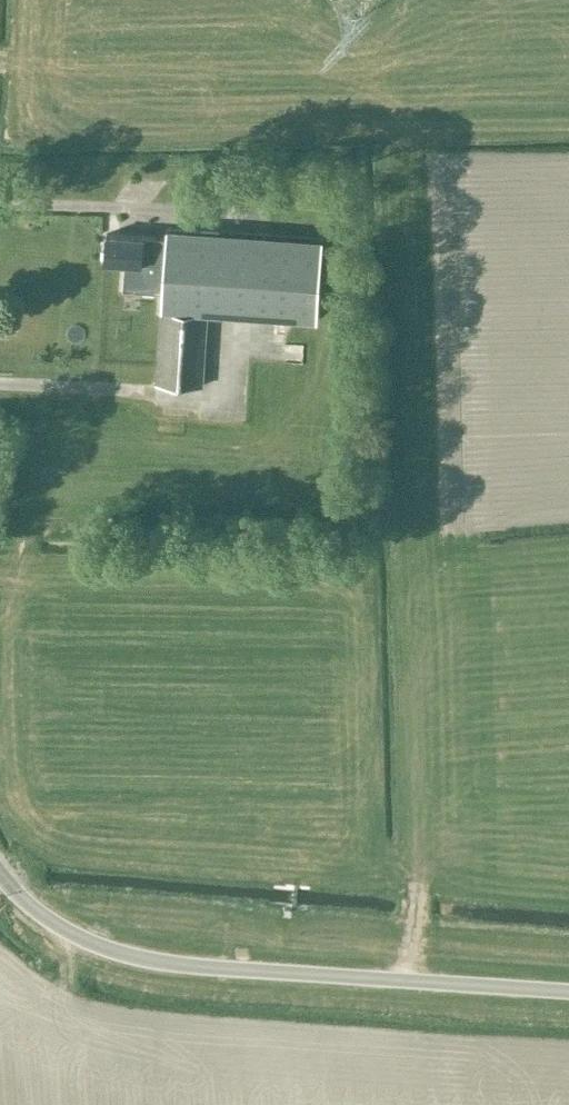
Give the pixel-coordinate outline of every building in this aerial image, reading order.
[(203,384),(208,310),(330,320),(337,239),(195,227),(195,229),(168,227),(168,234),(105,232),(104,259),(126,260),(124,287),(164,289),(156,381),(203,384)]
